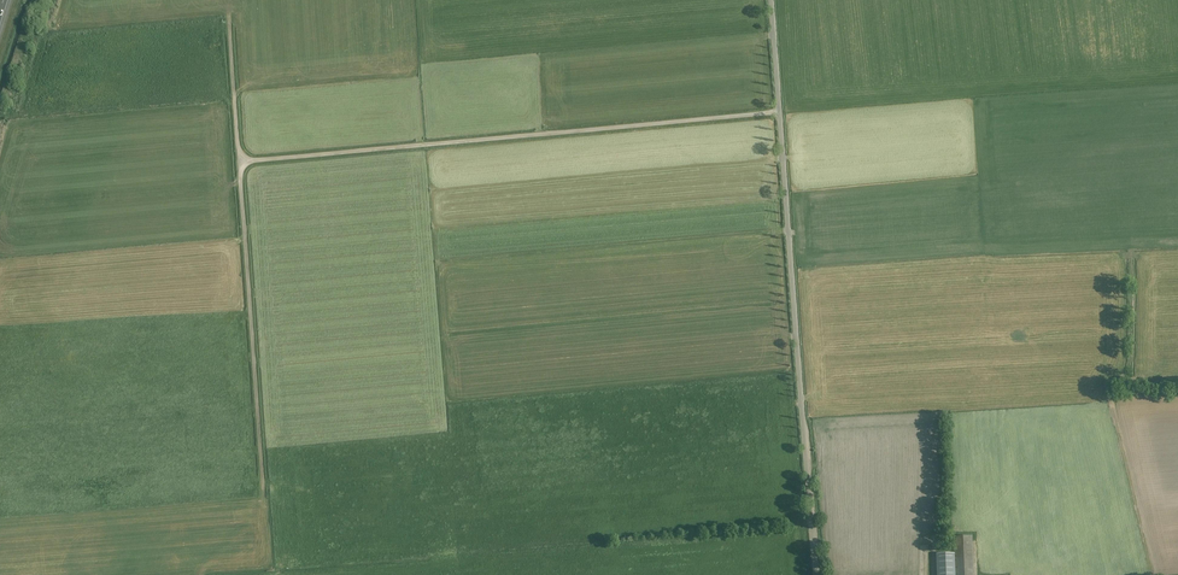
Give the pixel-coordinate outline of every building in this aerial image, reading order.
[(956,574),(974,574),(972,536),(955,536),(955,553),(956,574)] [(955,553),(937,554),(938,574),(956,574),(955,553)]
